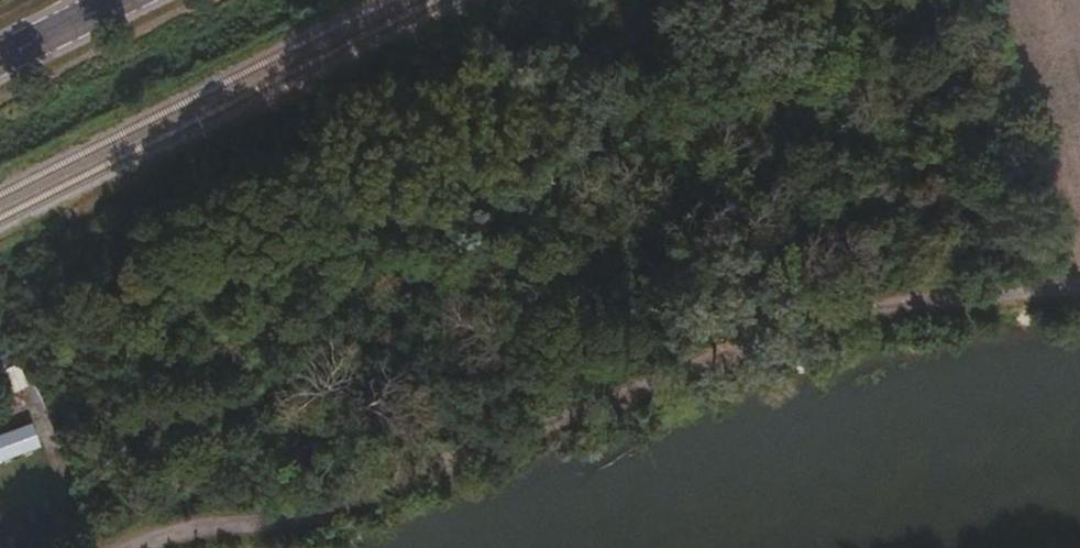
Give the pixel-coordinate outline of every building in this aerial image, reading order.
[(19,364),(3,367),(6,391),(23,389),(19,364)] [(40,448),(35,430),(0,439),(0,458),(40,448)]
